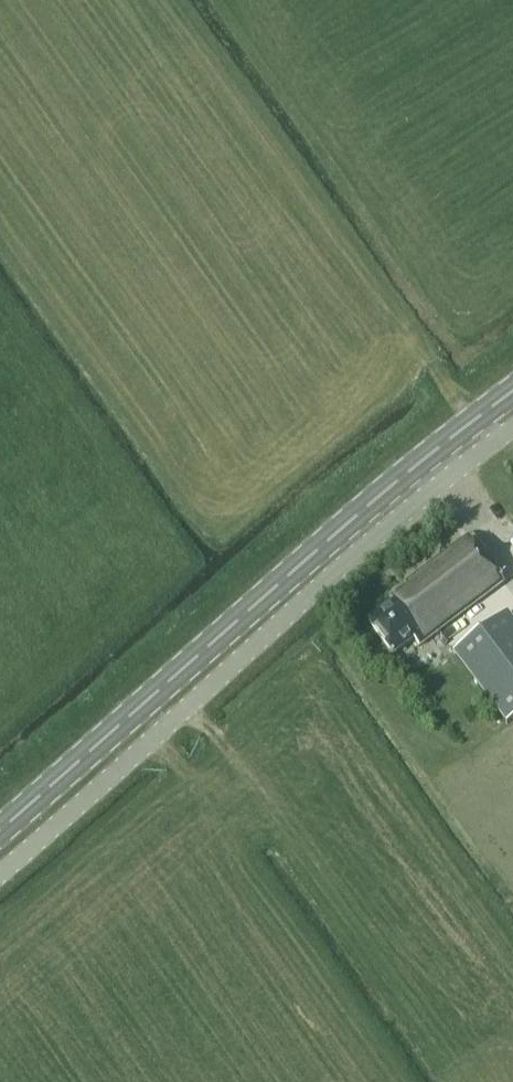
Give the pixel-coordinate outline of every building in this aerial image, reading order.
[(470,534),(405,583),(407,586),(391,598),(394,603),(369,621),(394,655),(414,640),(419,646),(505,582),(470,534)] [(507,613),(454,654),(508,724),(512,720),(512,621),(507,613)]
